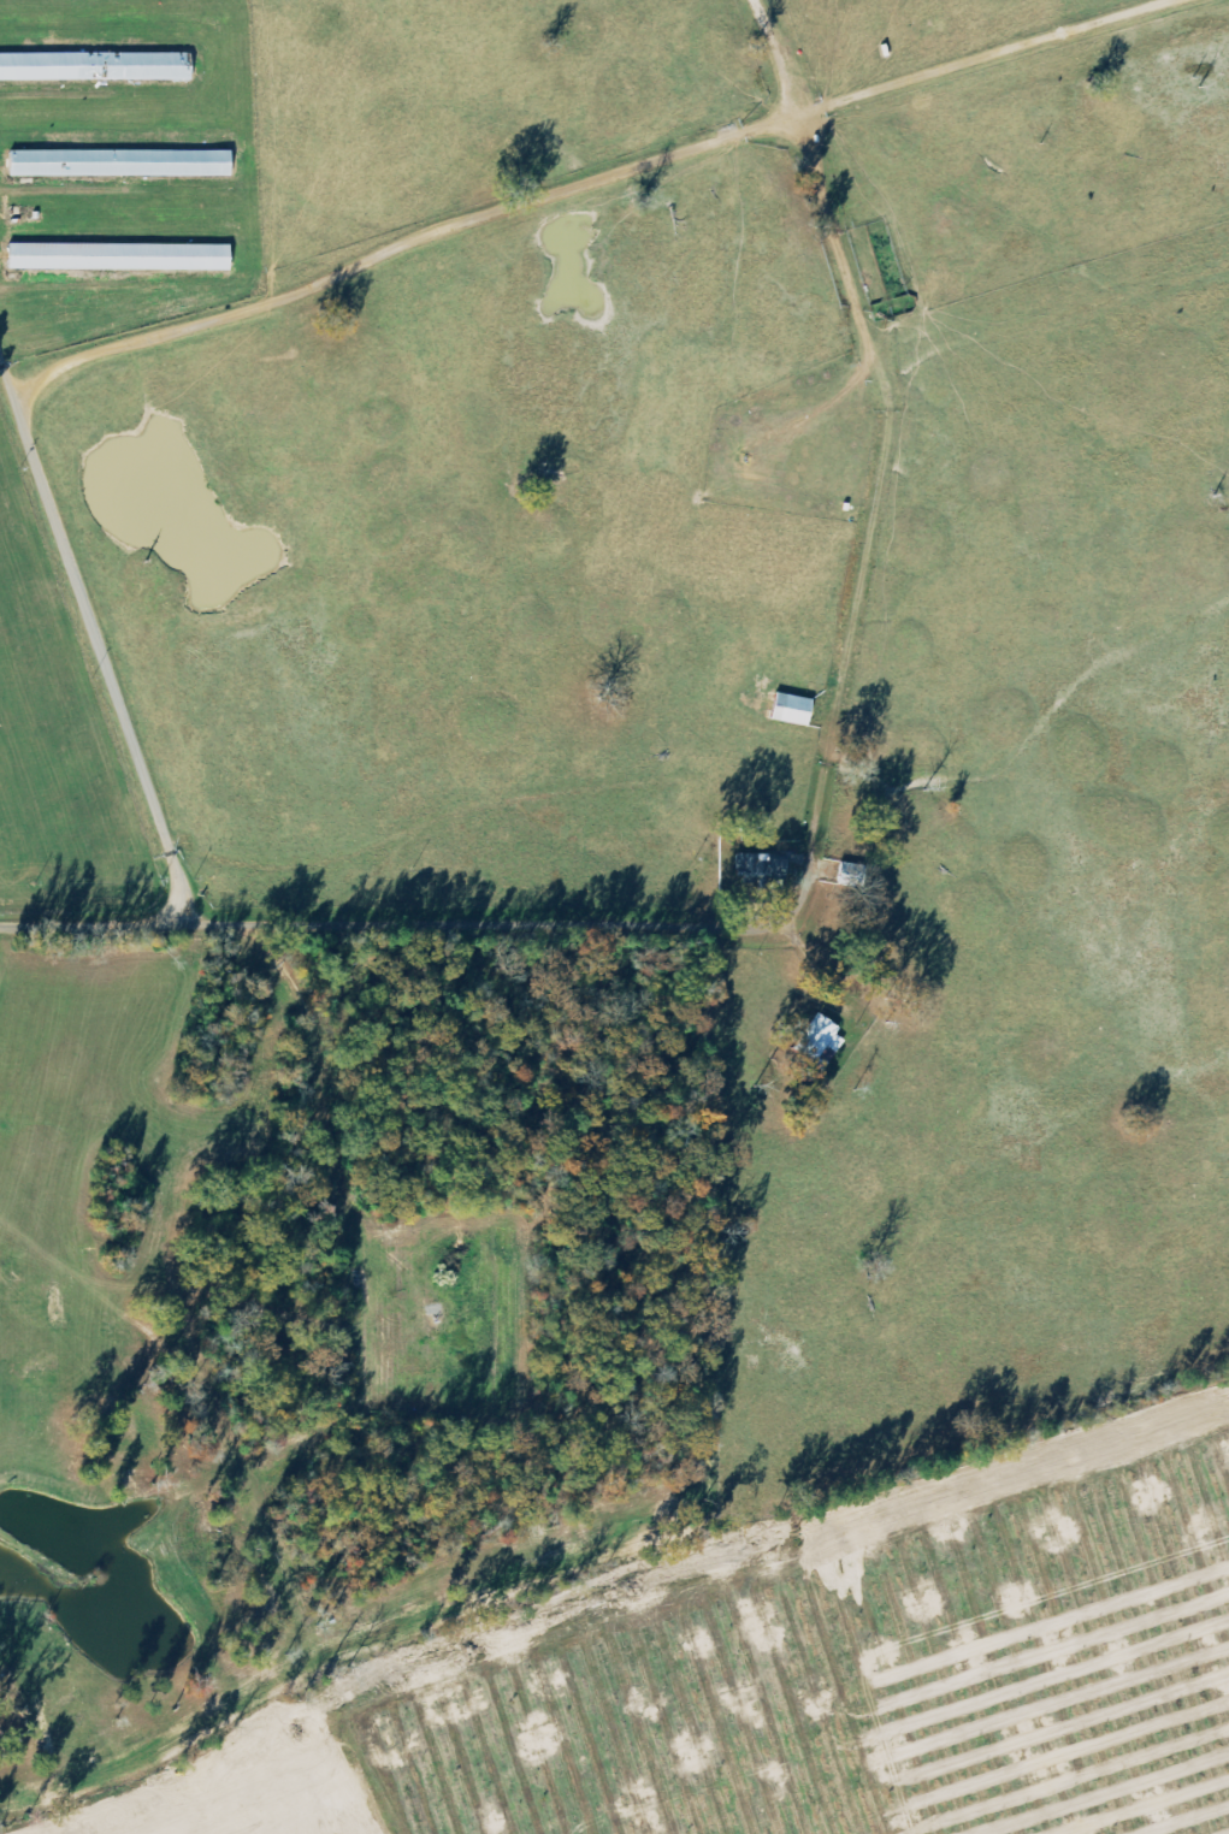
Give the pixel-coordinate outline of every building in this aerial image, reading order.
[(190,54),(0,55),(0,83),(191,81),(190,54)] [(9,177),(230,179),(231,153),(9,152),(9,177)] [(229,273),(229,247),(8,245),(8,271),(229,273)] [(806,729),(813,702),(776,693),(770,720),(806,729)] [(766,855),(734,856),(735,883),(783,882),(783,861),(766,861),(766,855)] [(791,1050),(822,1073),(844,1043),(835,1036),(839,1030),(817,1014),(791,1050)]
